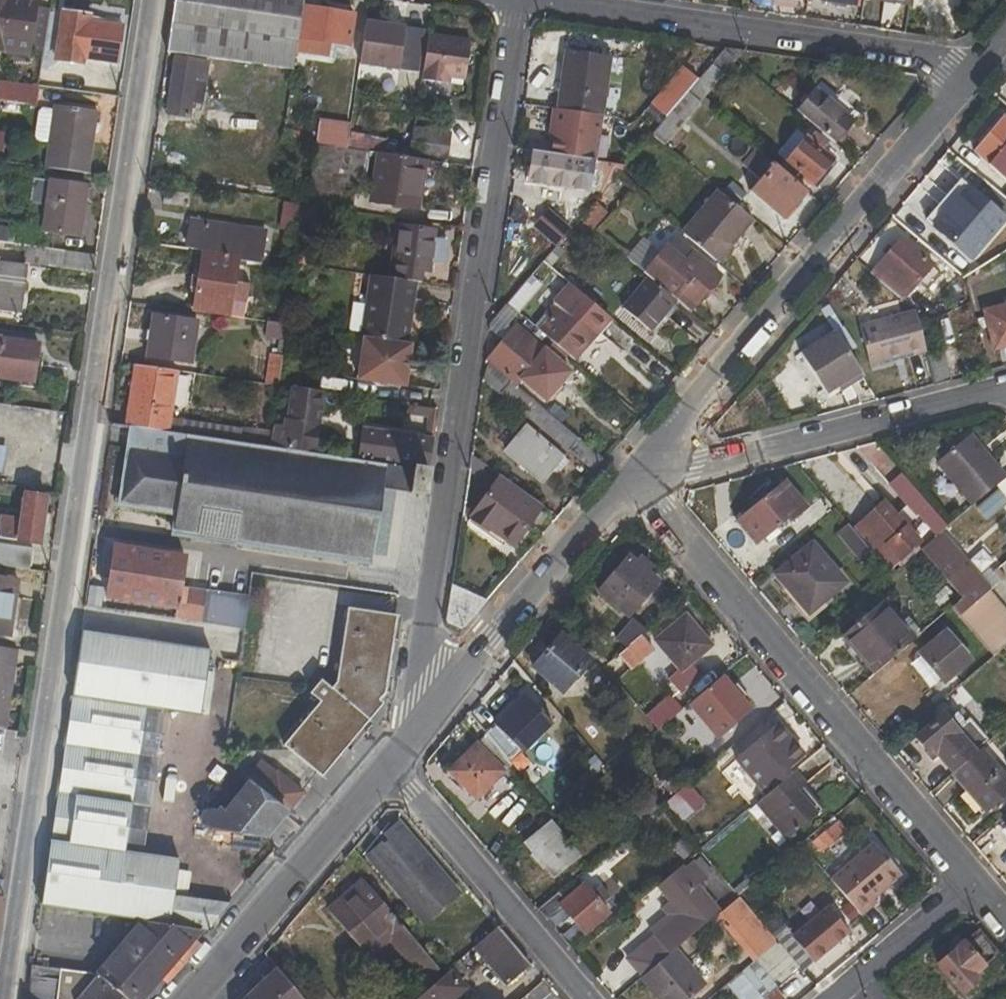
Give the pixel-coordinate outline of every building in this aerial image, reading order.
[(40,0),(0,0),(0,53),(31,58),(40,0)] [(303,8),(305,0),(174,0),(167,52),(294,71),(296,54),(303,8)] [(349,46),(353,15),(303,8),(296,54),(306,55),(309,40),(349,46)] [(92,21),(93,16),(62,11),(56,60),(85,65),(86,59),(119,63),(125,27),(92,21)] [(400,64),(406,27),(366,21),(359,65),(381,68),(382,63),(400,64)] [(464,80),(469,43),(429,36),(421,80),(441,83),(442,77),(449,77),(464,80)] [(306,55),(347,61),(349,46),(309,40),(306,55)] [(610,55),(566,48),(556,108),(602,115),(610,55)] [(743,51),(730,49),(726,53),(735,60),(743,51)] [(735,60),(726,53),(714,67),(723,74),(735,60)] [(201,103),(207,63),(175,58),(167,112),(188,116),(190,102),(201,103)] [(381,68),(400,71),(400,64),(382,63),(381,68)] [(682,66),(651,102),(667,116),(697,79),(682,66)] [(723,74),(714,67),(691,94),(700,102),(723,74)] [(39,89),(0,84),(0,102),(37,107),(39,89)] [(813,88),(795,110),(835,143),(853,122),(813,88)] [(656,137),(664,144),(700,102),(691,94),(656,137)] [(246,138),(250,114),(207,106),(202,137),(219,141),(220,133),(246,138)] [(54,107),(45,168),(89,174),(98,113),(54,107)] [(594,159),(595,159),(602,115),(556,108),(552,108),(550,125),(552,125),(551,136),(549,153),(594,159)] [(1003,118),(965,164),(1003,196),(1005,192),(1005,120),(1003,118)] [(349,125),(319,121),(315,144),(346,148),(349,125)] [(444,159),(448,134),(414,129),(410,154),(444,159)] [(823,150),(826,145),(812,133),(808,138),(805,135),(782,162),(811,187),(834,160),(823,150)] [(346,148),(315,144),(306,204),(320,207),(333,208),(336,192),(337,181),(346,182),(346,176),(362,178),(365,151),(346,148)] [(594,159),(549,153),(533,151),(530,181),(589,189),(594,159)] [(371,200),(418,207),(424,159),(410,157),(377,153),(371,200)] [(749,192),(782,221),(806,191),(773,162),(749,192)] [(621,195),(618,192),(625,184),(615,176),(601,193),(606,198),(599,206),(594,200),(578,219),(591,229),(621,195)] [(80,238),(87,187),(33,179),(30,202),(47,204),(43,233),(80,238)] [(971,259),(1005,220),(959,181),(926,220),(971,259)] [(734,243),(731,240),(751,217),(718,188),(681,232),(704,251),(718,262),(734,243)] [(186,208),(189,195),(164,191),(162,204),(186,208)] [(288,228),(287,241),(300,243),(306,204),(283,201),(279,226),(288,228)] [(297,265),(311,267),(320,207),(306,204),(300,243),(297,265)] [(533,226),(556,245),(557,244),(570,229),(547,209),(533,226)] [(264,231),(191,221),(186,249),(203,251),(239,257),(238,264),(246,265),(259,267),(264,231)] [(404,226),(396,225),(389,266),(396,268),(404,226)] [(396,268),(389,266),(388,279),(417,283),(421,284),(422,272),(429,272),(430,263),(434,240),(434,230),(404,226),(396,268)] [(692,305),(694,307),(727,269),(718,262),(704,251),(698,256),(668,231),(637,269),(648,278),(676,300),(687,310),(692,305)] [(933,265),(901,238),(871,273),(904,300),(933,265)] [(443,265),(447,242),(434,240),(430,263),(443,265)] [(556,245),(544,260),(552,267),(564,251),(557,244),(556,245)] [(190,289),(196,294),(193,312),(229,317),(232,301),(247,302),(249,284),(235,282),(238,264),(239,257),(203,251),(200,272),(192,276),(190,289)] [(19,315),(26,264),(23,264),(0,261),(0,312),(19,315)] [(543,283),(533,273),(507,303),(518,313),(543,283)] [(367,276),(359,335),(408,342),(417,283),(388,279),(367,276)] [(623,308),(650,331),(676,300),(648,278),(623,308)] [(540,332),(575,360),(610,317),(572,285),(547,314),(552,319),(540,332)] [(985,311),(994,349),(1005,346),(1005,306),(985,311)] [(894,360),(925,352),(914,310),(860,325),(869,360),(892,353),(894,360)] [(191,363),(197,321),(152,315),(145,357),(191,363)] [(266,322),(264,337),(277,339),(279,324),(266,322)] [(265,383),(279,386),(288,325),(279,324),(277,339),(276,355),(269,354),(265,383)] [(569,371),(513,324),(484,359),(509,380),(533,399),(537,394),(545,401),(569,371)] [(850,385),(862,377),(834,331),(800,353),(826,394),(837,386),(847,380),(850,385)] [(39,344),(0,338),(0,379),(33,384),(39,344)] [(869,360),(871,366),(894,360),(892,353),(869,360)] [(416,358),(395,355),(388,402),(415,406),(417,394),(413,392),(416,358)] [(482,380),(499,394),(509,380),(484,359),(482,380)] [(134,365),(125,426),(130,427),(240,443),(243,428),(171,418),(178,371),(134,365)] [(594,472),(604,460),(533,399),(509,380),(499,394),(568,452),(570,450),(594,472)] [(837,386),(841,390),(850,385),(847,380),(837,386)] [(284,427),(273,425),(273,432),(269,447),(316,454),(325,393),(291,388),(288,404),(284,427)] [(354,428),(347,427),(342,458),(428,470),(437,409),(415,406),(388,402),(341,395),(338,419),(355,421),(354,428)] [(560,472),(568,461),(526,424),(504,450),(542,483),(555,468),(560,472)] [(370,564),(380,491),(424,498),(428,470),(342,458),(316,454),(269,447),(240,443),(130,427),(118,505),(177,515),(175,535),(370,564)] [(273,432),(243,428),(240,443),(269,447),(273,432)] [(972,507),(1005,477),(1005,476),(969,433),(936,462),(972,507)] [(516,544),(543,507),(499,474),(469,516),(492,533),(495,529),(516,544)] [(948,527),(929,505),(903,474),(890,485),(916,515),(918,514),(936,537),(941,533),(948,527)] [(810,510),(783,478),(771,488),(794,516),(788,521),(791,525),(810,510)] [(736,519),(759,546),(788,521),(794,516),(771,488),(736,519)] [(48,497),(23,493),(20,518),(0,516),(0,539),(41,545),(48,497)] [(891,568),(920,543),(885,500),(855,525),(891,568)] [(848,525),(839,533),(853,549),(863,542),(848,525)] [(989,591),(941,533),(936,537),(921,550),(962,598),(951,607),(959,617),(984,595),(989,591)] [(876,557),(863,542),(853,549),(866,564),(876,557)] [(810,613),(845,582),(812,544),(778,574),(810,613)] [(29,570),(32,549),(0,545),(0,566),(29,570)] [(178,620),(243,630),(247,602),(207,597),(207,590),(182,586),(186,556),(114,545),(106,600),(178,610),(178,620)] [(650,575),(654,568),(643,558),(639,564),(629,556),(600,592),(629,617),(659,582),(650,575)] [(997,567),(992,572),(1000,582),(1005,577),(997,567)] [(19,581),(0,578),(0,635),(10,637),(19,581)] [(460,630),(485,600),(451,584),(445,625),(460,630)] [(989,591),(984,595),(1005,621),(1005,610),(989,591)] [(1005,647),(1005,645),(1005,621),(984,595),(959,617),(993,657),(1005,647)] [(880,601),(842,635),(874,673),(914,639),(880,601)] [(397,616),(348,610),(344,629),(394,634),(397,616)] [(654,640),(680,673),(670,682),(680,694),(701,677),(691,665),(713,645),(686,613),(654,640)] [(624,649),(634,639),(636,640),(646,631),(632,619),(615,640),(624,649)] [(284,747),(288,750),(323,778),(384,706),(389,668),(394,634),(344,629),(337,677),(336,684),(331,688),(322,681),(310,695),(320,703),(284,747)] [(197,716),(207,650),(80,631),(70,699),(85,701),(80,734),(139,742),(143,709),(161,712),(197,716)] [(945,682),(969,661),(945,633),(921,653),(945,682)] [(563,692),(591,660),(561,634),(533,668),(563,692)] [(644,651),(650,645),(643,636),(636,640),(626,650),(619,657),(627,666),(631,663),(634,666),(648,655),(644,651)] [(648,655),(654,650),(650,645),(644,651),(648,655)] [(7,730),(16,667),(12,667),(14,649),(0,647),(0,729),(7,730)] [(742,698),(732,686),(723,674),(689,702),(717,737),(752,709),(742,698)] [(746,694),(736,683),(732,686),(742,698),(746,694)] [(552,723),(524,695),(486,734),(508,760),(518,749),(523,752),(552,723)] [(676,696),(658,712),(666,721),(685,706),(676,696)] [(70,699),(65,731),(80,734),(85,701),(70,699)] [(139,742),(157,745),(161,712),(143,709),(139,742)] [(1005,727),(1005,710),(997,717),(1005,727)] [(924,749),(929,746),(951,773),(982,747),(984,745),(966,724),(958,731),(944,714),(915,738),(924,749)] [(776,724),(737,757),(766,792),(789,773),(785,769),(802,755),(776,724)] [(23,753),(26,733),(7,730),(0,729),(0,749),(23,753)] [(80,734),(65,731),(63,746),(79,749),(80,734)] [(80,734),(79,749),(115,754),(137,755),(139,742),(80,734)] [(512,763),(508,760),(486,734),(449,771),(477,800),(512,763)] [(155,756),(157,745),(139,742),(137,755),(155,756)] [(79,749),(63,746),(56,794),(72,796),(79,749)] [(982,747),(951,773),(984,813),(1005,793),(1005,776),(982,747)] [(72,796),(56,794),(54,811),(145,823),(148,806),(130,804),(137,755),(115,754),(79,749),(72,796)] [(148,806),(155,756),(137,755),(130,804),(148,806)] [(205,810),(226,766),(205,756),(183,800),(205,810)] [(248,785),(211,832),(266,840),(302,794),(262,761),(245,783),(248,785)] [(796,791),(804,785),(792,771),(789,773),(766,792),(754,803),(785,840),(816,815),(796,791)] [(816,815),(824,809),(804,785),(796,791),(816,815)] [(633,811),(642,822),(662,805),(653,794),(633,811)] [(202,931),(207,932),(230,903),(173,895),(177,859),(141,854),(145,823),(54,811),(40,907),(142,922),(202,931)] [(837,821),(832,825),(828,820),(813,832),(817,837),(814,841),(822,851),(844,831),(837,821)] [(554,877),(579,856),(549,821),(524,843),(554,877)] [(426,924),(459,896),(401,828),(389,839),(383,833),(378,838),(383,843),(368,856),(426,924)] [(684,859),(693,851),(682,838),(673,846),(684,859)] [(873,843),(830,880),(862,917),(877,903),(874,899),(900,875),(873,843)] [(683,868),(681,866),(657,886),(680,914),(655,935),(670,953),(674,950),(687,938),(719,911),(699,887),(708,879),(693,861),(683,868)] [(425,980),(439,969),(362,880),(328,909),(368,955),(388,938),(425,980)] [(566,900),(560,892),(539,909),(549,920),(562,909),(585,936),(611,913),(603,905),(611,898),(601,885),(593,892),(585,884),(566,900)] [(739,900),(722,914),(757,957),(777,941),(772,934),(764,926),(762,927),(739,900)] [(791,936),(782,926),(772,934),(777,941),(799,968),(804,972),(849,933),(827,905),(791,936)] [(31,966),(27,995),(34,998),(144,998),(202,931),(142,922),(98,975),(31,966)] [(507,986),(530,966),(496,927),(473,947),(507,986)] [(974,974),(999,952),(978,929),(965,941),(962,939),(953,946),(953,949),(935,964),(962,994),(979,980),(974,974)] [(628,957),(643,975),(657,964),(670,953),(655,935),(628,957)] [(799,968),(777,941),(757,957),(754,960),(778,987),(799,968)] [(704,986),(674,950),(670,953),(657,964),(643,975),(641,977),(659,998),(688,998),(704,986)] [(448,969),(412,998),(452,998),(465,988),(448,969)] [(277,970),(242,998),(302,998),(277,970)] [(740,972),(718,990),(725,998),(763,998),(740,972)] [(321,983),(304,998),(334,998),(321,983)]
